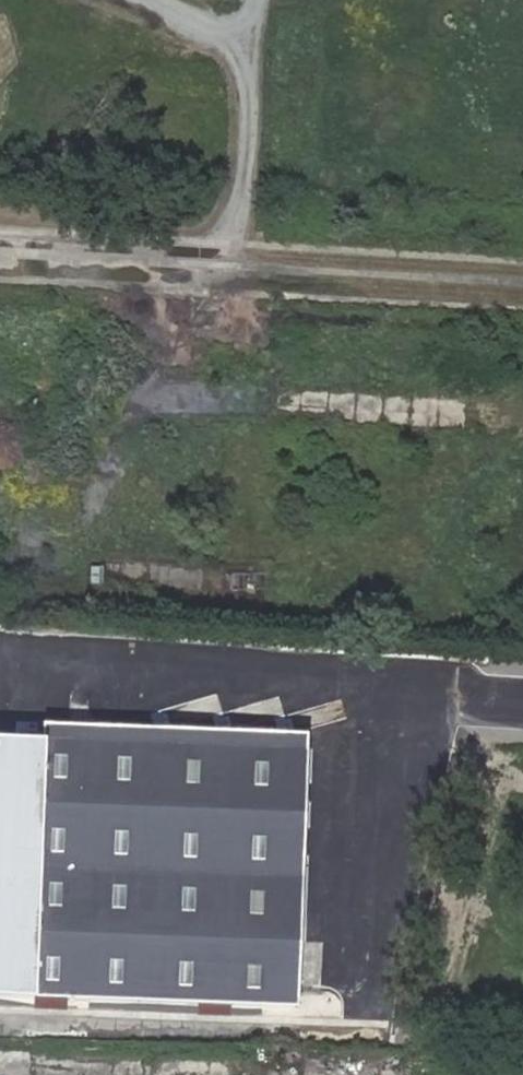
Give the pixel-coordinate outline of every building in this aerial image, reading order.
[(293,760),(0,749),(0,1007),(281,1020),(293,760)]
